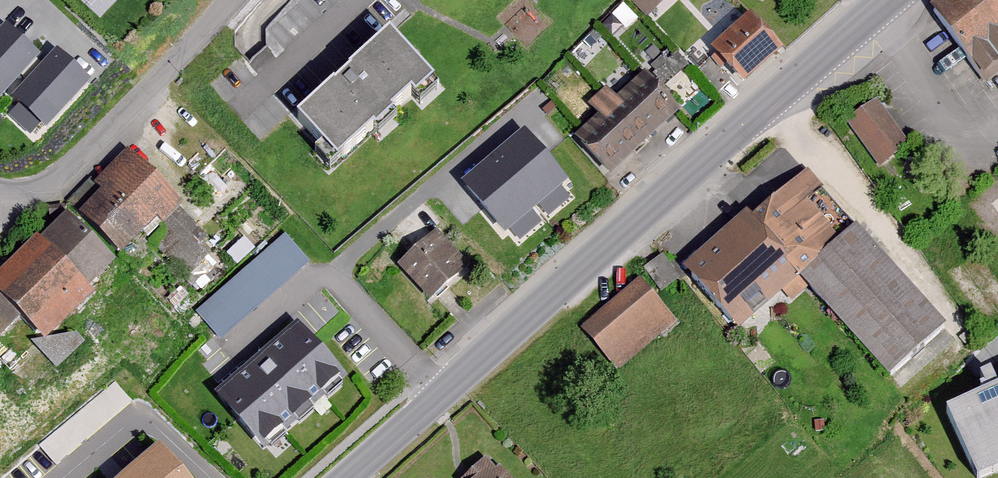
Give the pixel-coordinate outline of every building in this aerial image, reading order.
[(319,7),(313,0),(291,0),(263,26),(280,43),(319,7)] [(646,21),(668,0),(626,0),(646,21)] [(924,15),(933,27),(976,81),(997,64),(997,0),(943,0),(924,15)] [(775,56),(742,19),(704,53),(736,90),(775,56)] [(6,23),(0,29),(0,96),(39,52),(6,23)] [(377,40),(286,123),(325,167),(417,84),(377,40)] [(90,77),(57,48),(12,99),(45,128),(90,77)] [(674,114),(637,76),(568,143),(605,181),(674,114)] [(880,101),(844,124),(877,174),(910,150),(880,101)] [(532,133),(498,164),(534,203),(568,173),(532,133)] [(66,219),(115,270),(152,236),(196,282),(230,251),(135,153),(66,219)] [(501,234),(534,203),(498,164),(464,194),(501,234)] [(743,223),(796,282),(856,232),(806,174),(743,223)] [(96,289),(115,270),(66,219),(0,282),(0,287),(52,341),(101,294),(96,289)] [(796,282),(743,223),(704,256),(680,277),(730,338),(796,282)] [(222,335),(312,256),(286,228),(196,306),(222,335)] [(939,329),(856,232),(796,282),(883,380),(939,329)] [(466,270),(432,233),(393,269),(426,306),(466,270)] [(677,319),(640,276),(581,326),(618,369),(677,319)] [(21,312),(0,295),(0,333),(2,335),(21,312)] [(353,396),(315,352),(236,420),(275,465),(353,396)] [(42,441),(59,459),(131,394),(115,376),(42,441)] [(946,412),(976,477),(979,477),(997,470),(997,389),(946,412)] [(158,447),(122,477),(185,477),(158,447)] [(486,464),(471,477),(499,477),(486,464)]
